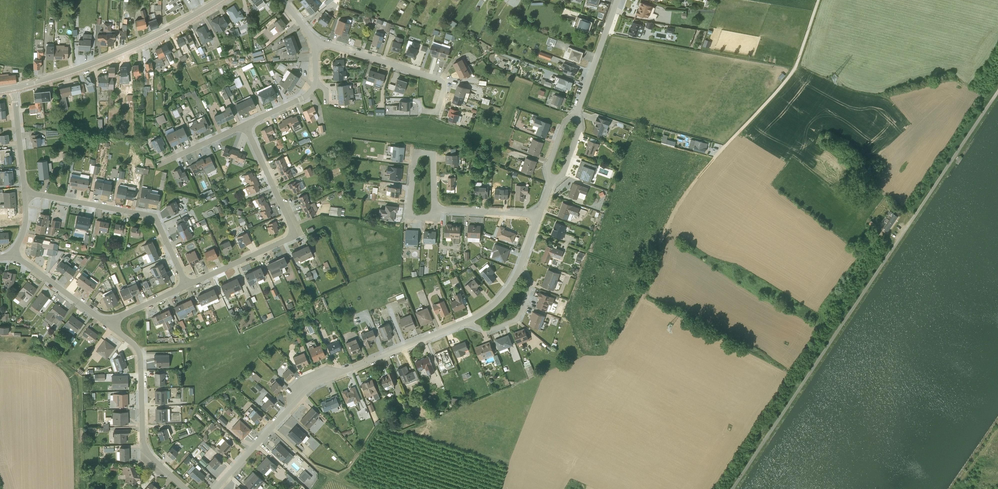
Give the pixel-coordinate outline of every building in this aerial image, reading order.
[(174,14),(177,12),(176,9),(182,5),(180,3),(178,4),(176,2),(179,0),(170,0),(170,1),(168,2),(171,8),(165,11),(167,14),(173,11),(174,14)] [(255,4),(252,7),(253,8),(249,11),(251,14),(265,4),(263,0),(252,0),(255,4)] [(275,7),(270,0),(266,3),(271,10),(275,7)] [(299,1),(305,8),(315,0),(301,0),(299,1)] [(305,8),(310,14),(319,7),(317,5),(319,3),(317,0),(315,0),(305,8)] [(637,9),(635,14),(642,17),(644,16),(648,17),(652,6),(640,2),(638,9),(637,9)] [(233,5),(226,10),(227,11),(226,12),(228,14),(229,14),(234,23),(244,17),(240,10),(237,11),(233,5)] [(147,18),(145,9),(140,10),(142,18),(134,20),(137,30),(147,27),(145,19),(147,18)] [(317,21),(325,26),(332,16),(325,11),(323,14),(322,13),(317,21)] [(151,14),(149,14),(148,21),(151,29),(158,27),(156,18),(156,19),(154,13),(151,14)] [(211,20),(219,33),(226,28),(225,27),(228,25),(223,16),(219,18),(218,16),(211,20)] [(592,22),(577,16),(574,25),(577,26),(577,27),(589,31),(592,22)] [(280,17),(273,23),(279,31),(286,26),(280,17)] [(338,20),(335,32),(346,36),(351,20),(347,19),(346,22),(338,20)] [(391,24),(377,19),(376,22),(382,24),(382,25),(385,26),(384,30),(389,32),(391,24)] [(629,28),(627,33),(628,33),(636,36),(637,36),(640,37),(644,26),(633,22),(630,28),(629,28)] [(106,33),(107,23),(104,23),(103,30),(100,30),(100,34),(97,34),(97,40),(99,40),(100,45),(107,44),(106,33)] [(107,44),(114,44),(114,39),(115,39),(115,31),(111,31),(111,23),(107,23),(106,33),(107,44)] [(204,26),(195,30),(202,44),(209,40),(213,39),(209,32),(207,32),(204,26)] [(666,38),(675,41),(677,34),(668,31),(666,38)] [(194,43),(189,33),(182,36),(188,48),(195,45),(194,43)] [(383,36),(374,33),(371,43),(379,46),(383,36)] [(91,40),(91,34),(83,34),(82,40),(79,40),(78,50),(82,51),(83,49),(90,50),(91,40)] [(296,43),(293,35),(283,39),(286,47),(296,43)] [(178,38),(175,39),(179,47),(182,45),(185,52),(189,50),(188,48),(182,36),(180,37),(178,38)] [(390,50),(398,52),(401,43),(403,38),(395,36),(394,41),(392,40),(390,50)] [(555,45),(556,38),(548,37),(547,43),(555,45)] [(709,47),(712,40),(705,38),(703,45),(709,47)] [(405,55),(414,58),(419,43),(412,41),(412,42),(408,40),(406,48),(407,48),(405,55)] [(442,44),(433,41),(432,44),(429,52),(432,53),(431,56),(437,57),(442,44)] [(286,47),(289,55),(299,51),(296,43),(286,47)] [(437,57),(444,59),(445,57),(447,58),(450,50),(449,49),(450,46),(442,43),(437,57)] [(173,63),(174,62),(173,60),(169,52),(171,51),(169,47),(168,47),(166,44),(161,47),(169,64),(170,65),(173,63)] [(64,45),(54,45),(53,59),(68,59),(68,46),(64,46),(64,45)] [(169,64),(161,47),(159,48),(155,50),(158,58),(153,60),(157,71),(161,69),(160,67),(165,65),(163,62),(164,61),(166,66),(169,64)] [(583,52),(568,47),(567,51),(570,52),(568,58),(579,62),(581,58),(582,59),(583,56),(582,56),(583,52)] [(182,56),(179,49),(176,50),(182,63),(185,62),(184,60),(187,59),(185,55),(182,56)] [(43,55),(43,50),(37,50),(37,52),(34,53),(34,68),(40,68),(40,64),(41,64),(41,55),(43,55)] [(453,63),(457,71),(466,66),(464,63),(466,62),(463,58),(453,63)] [(333,66),(333,71),(343,70),(343,66),(344,66),(343,60),(336,60),(336,62),(332,62),(332,64),(332,65),(332,66),(333,66)] [(144,68),(146,78),(150,78),(153,78),(153,75),(154,75),(151,62),(145,63),(145,68),(144,68)] [(277,63),(275,67),(283,72),(286,66),(280,62),(279,64),(277,63)] [(251,63),(241,68),(243,71),(253,66),(251,63)] [(577,68),(563,63),(561,67),(564,68),(563,71),(574,76),(577,68)] [(138,65),(132,65),(133,75),(135,75),(135,79),(139,78),(139,75),(141,74),(140,70),(139,70),(138,65)] [(457,71),(461,79),(464,77),(465,78),(471,75),(473,74),(468,65),(457,71)] [(128,79),(126,66),(119,67),(120,75),(119,76),(120,84),(121,87),(119,87),(120,95),(126,94),(126,90),(125,84),(125,79),(128,79)] [(374,82),(377,72),(369,69),(366,79),(363,79),(361,84),(366,86),(365,87),(370,88),(371,85),(372,85),(373,82),(374,82)] [(299,77),(290,71),(290,72),(287,70),(283,77),(285,78),(294,84),(299,77)] [(333,71),(333,75),(333,79),(346,79),(346,75),(345,75),(345,70),(333,71)] [(384,74),(377,72),(374,82),(373,85),(380,88),(381,88),(384,78),(383,77),(384,74)] [(98,81),(98,86),(102,86),(102,90),(108,90),(108,74),(104,74),(104,75),(101,75),(101,77),(97,77),(97,81),(98,81)] [(19,79),(18,75),(10,75),(11,83),(16,82),(16,79),(19,79)] [(91,75),(87,77),(87,78),(85,78),(87,82),(85,83),(86,87),(87,87),(89,92),(95,91),(94,84),(92,76),(91,75)] [(566,88),(569,89),(572,82),(556,76),(553,83),(545,80),(542,78),(542,79),(540,83),(544,84),(543,84),(550,87),(551,87),(552,87),(553,84),(565,89),(566,88)] [(242,85),(238,77),(233,79),(237,88),(242,85)] [(281,80),(278,84),(290,91),(294,84),(285,78),(283,82),(281,80)] [(406,82),(397,79),(395,85),(389,83),(387,88),(393,90),(393,91),(402,93),(406,82)] [(340,83),(336,83),(337,90),(338,95),(353,94),(352,88),(351,88),(351,84),(340,85),(340,83)] [(65,96),(81,93),(79,84),(59,88),(61,96),(58,97),(60,110),(68,109),(65,96)] [(277,97),(272,86),(271,87),(270,85),(264,88),(270,100),(277,97)] [(454,94),(468,98),(469,93),(469,92),(470,89),(457,85),(454,94)] [(257,94),(262,104),(270,100),(264,88),(256,91),(257,93),(257,94)] [(42,101),(51,100),(50,91),(41,92),(42,101)] [(36,111),(41,111),(40,102),(42,101),(41,92),(34,92),(35,105),(29,105),(30,115),(36,114),(36,111)] [(352,99),(353,98),(353,94),(338,95),(338,100),(338,104),(352,103),(352,99)] [(454,94),(452,102),(461,105),(461,104),(464,105),(465,101),(466,102),(468,98),(454,94)] [(554,95),(551,103),(554,104),(560,106),(561,104),(564,105),(566,98),(557,95),(557,96),(554,95)] [(248,111),(256,107),(251,97),(250,97),(250,96),(242,99),(248,111)] [(248,111),(242,99),(235,102),(236,104),(235,105),(239,115),(248,111)] [(399,101),(399,110),(409,110),(410,101),(399,101)] [(175,119),(182,116),(180,112),(183,110),(182,106),(172,109),(175,119)] [(223,106),(220,107),(226,121),(234,117),(229,106),(224,108),(223,106)] [(313,106),(303,111),(308,123),(315,120),(315,119),(317,119),(318,117),(313,106)] [(458,111),(450,109),(448,115),(449,116),(448,120),(448,122),(453,124),(453,122),(456,123),(456,122),(459,114),(457,114),(458,111)] [(213,116),(217,125),(226,121),(222,112),(213,116)] [(164,113),(156,117),(159,124),(167,121),(164,113)] [(535,134),(545,137),(550,124),(536,119),(536,116),(533,115),(532,118),(535,119),(533,125),(532,128),(537,130),(535,134)] [(204,116),(196,120),(201,131),(206,129),(206,128),(209,126),(204,116)] [(291,116),(286,118),(290,126),(292,126),(294,131),(301,128),(299,124),(300,123),(296,116),(292,117),(291,116)] [(597,123),(593,132),(602,135),(605,126),(608,127),(610,122),(597,117),(595,122),(597,123)] [(290,126),(286,118),(281,121),(282,122),(278,124),(281,132),(282,132),(283,134),(286,132),(286,131),(289,129),(288,127),(290,126)] [(193,135),(201,131),(196,120),(188,123),(187,123),(189,127),(193,135)] [(188,138),(183,126),(174,130),(180,142),(188,138)] [(277,131),(275,126),(272,127),(271,126),(260,131),(266,142),(273,139),(271,134),(274,133),(274,132),(277,131)] [(166,134),(171,146),(180,142),(174,130),(173,127),(165,131),(166,134)] [(9,142),(8,134),(0,135),(0,142),(1,142),(1,144),(9,142)] [(38,134),(31,135),(31,142),(32,141),(33,146),(41,145),(45,144),(44,139),(41,139),(40,137),(39,137),(38,134)] [(667,136),(663,134),(661,142),(674,146),(675,141),(667,139),(667,136)] [(161,136),(150,141),(154,150),(156,149),(158,152),(164,149),(163,145),(165,144),(161,136)] [(543,142),(532,138),(527,152),(538,156),(543,142)] [(587,144),(584,153),(593,156),(596,149),(597,149),(599,144),(595,142),(596,140),(590,138),(589,140),(588,140),(587,143),(587,144)] [(691,139),(688,148),(692,149),(693,147),(694,147),(693,149),(705,152),(707,143),(706,142),(705,143),(691,139)] [(393,146),(390,146),(390,151),(392,152),(391,160),(402,161),(404,147),(393,146)] [(225,147),(222,156),(225,157),(225,156),(229,158),(229,157),(232,158),(235,150),(232,149),(231,150),(225,147)] [(0,150),(0,159),(0,161),(3,160),(4,165),(8,164),(12,163),(11,155),(10,155),(9,152),(10,152),(10,149),(0,150)] [(239,151),(235,150),(232,158),(235,159),(235,160),(239,161),(238,162),(242,163),(245,155),(238,152),(239,151)] [(458,154),(446,155),(446,160),(448,160),(448,162),(449,163),(451,163),(451,166),(458,166),(458,164),(461,164),(460,156),(458,156),(458,154)] [(203,158),(199,160),(203,169),(213,165),(210,156),(203,159),(203,158)] [(289,162),(286,156),(275,161),(278,167),(277,168),(279,171),(287,167),(285,164),(289,162)] [(525,157),(520,171),(532,175),(537,161),(525,157)] [(39,179),(48,178),(48,171),(52,170),(51,163),(47,163),(47,160),(38,161),(39,179)] [(190,165),(194,174),(203,169),(199,160),(196,162),(190,165)] [(591,182),(597,166),(589,163),(588,162),(581,160),(575,176),(591,182)] [(112,168),(111,176),(116,177),(119,163),(117,163),(116,169),(112,168)] [(387,166),(386,172),(385,172),(384,175),(389,176),(389,179),(401,180),(402,168),(393,167),(393,164),(388,163),(387,166)] [(307,176),(314,174),(311,166),(304,169),(307,176)] [(287,167),(279,171),(281,176),(282,176),(284,179),(296,174),(296,173),(295,171),(294,170),(293,167),(290,168),(288,169),(287,167)] [(174,173),(172,174),(179,187),(183,185),(181,182),(184,180),(185,183),(189,181),(184,171),(181,172),(179,168),(173,171),(174,173)] [(123,179),(125,172),(125,171),(119,170),(119,173),(117,173),(116,177),(118,177),(118,178),(123,179)] [(251,171),(241,176),(240,177),(242,181),(243,181),(245,180),(246,182),(248,181),(249,183),(257,180),(255,175),(253,175),(251,171)] [(71,176),(70,176),(69,185),(72,185),(71,188),(77,189),(80,175),(71,173),(71,176)] [(77,189),(84,190),(84,188),(87,188),(89,180),(88,180),(89,175),(81,174),(80,175),(77,189)] [(447,189),(454,189),(454,181),(455,181),(455,177),(455,174),(450,174),(450,177),(448,177),(448,185),(447,185),(447,189)] [(0,178),(0,185),(14,184),(13,177),(0,178)] [(95,180),(93,192),(101,194),(104,180),(96,178),(95,181),(95,180)] [(112,181),(104,180),(101,194),(109,195),(112,184),(111,184),(112,181)] [(259,185),(257,180),(249,183),(250,185),(245,188),(243,189),(246,196),(260,189),(258,186),(259,185)] [(295,181),(287,185),(290,190),(291,189),(293,193),(305,188),(302,181),(298,183),(298,182),(296,183),(295,181)] [(481,185),(481,182),(475,182),(475,194),(482,195),(482,198),(488,198),(488,186),(481,185)] [(573,183),(568,196),(577,199),(578,197),(584,199),(588,188),(573,183)] [(125,198),(127,185),(120,184),(118,186),(117,188),(116,190),(117,190),(116,196),(125,198)] [(516,185),(516,199),(524,200),(524,194),(527,194),(527,187),(524,186),(516,185)] [(135,188),(127,186),(125,198),(133,200),(135,191),(134,191),(135,188)] [(148,203),(151,189),(147,188),(147,187),(142,186),(142,187),(139,201),(148,203)] [(390,187),(386,187),(385,191),(386,191),(386,195),(389,196),(398,197),(399,188),(390,187)] [(377,194),(377,188),(373,188),(372,194),(370,194),(369,198),(371,198),(371,200),(375,200),(376,194),(377,194)] [(508,189),(495,188),(495,189),(492,188),(492,194),(495,194),(494,197),(500,198),(500,199),(507,199),(508,189)] [(158,191),(151,189),(148,203),(157,204),(159,194),(157,193),(158,191)] [(15,191),(3,192),(4,204),(0,204),(0,208),(16,207),(15,191)] [(308,197),(306,194),(298,197),(301,204),(300,204),(302,208),(309,204),(308,201),(309,201),(308,197)] [(263,195),(252,201),(253,204),(254,204),(256,207),(259,206),(261,209),(269,205),(267,202),(266,202),(263,195)] [(166,205),(170,215),(178,211),(177,208),(178,207),(176,201),(166,205)] [(314,202),(302,208),(303,211),(304,211),(305,211),(308,217),(310,220),(312,219),(311,216),(315,214),(316,213),(315,211),(318,210),(314,202)] [(562,202),(557,216),(567,219),(568,219),(570,220),(573,214),(577,215),(579,208),(562,202)] [(271,210),(269,205),(261,209),(261,211),(259,212),(261,215),(262,215),(263,218),(271,215),(270,211),(271,210)] [(379,209),(378,215),(384,216),(383,220),(393,221),(394,211),(396,212),(397,207),(385,205),(384,209),(379,209)] [(330,206),(329,215),(344,216),(344,209),(341,209),(341,208),(330,206)] [(17,214),(16,207),(0,208),(0,215),(7,214),(7,215),(17,214)] [(900,216),(894,212),(884,228),(889,231),(900,216)] [(48,219),(49,215),(45,214),(45,216),(43,215),(43,214),(40,213),(39,217),(39,219),(38,219),(37,224),(48,226),(50,219),(48,219)] [(90,218),(77,215),(74,227),(88,229),(90,218)] [(176,226),(178,231),(192,225),(189,219),(188,220),(186,216),(181,219),(175,221),(177,224),(176,226)] [(241,217),(236,217),(240,225),(245,222),(243,217),(242,218),(241,217)] [(60,221),(52,220),(50,226),(59,228),(60,221)] [(96,220),(94,233),(98,234),(99,229),(107,231),(109,222),(96,220)] [(269,230),(270,234),(278,230),(277,227),(278,226),(276,220),(268,224),(268,226),(266,227),(268,231),(269,230)] [(566,226),(555,222),(551,234),(563,238),(565,232),(564,232),(566,226)] [(114,232),(113,234),(120,236),(121,233),(122,233),(122,232),(125,232),(127,224),(122,223),(122,224),(115,223),(113,232),(114,232)] [(37,224),(35,232),(53,235),(55,227),(37,224)] [(459,238),(460,225),(451,225),(451,224),(447,224),(445,224),(444,237),(446,237),(446,240),(451,241),(451,238),(459,238)] [(480,238),(481,225),(468,224),(467,237),(468,237),(468,241),(479,241),(479,238),(480,238)] [(142,236),(143,227),(136,226),(136,227),(132,226),(130,235),(138,236),(139,235),(142,236)] [(190,232),(193,231),(190,226),(178,231),(180,235),(179,236),(181,242),(192,237),(191,233),(191,234),(189,234),(189,233),(191,233),(190,232)] [(504,228),(500,226),(496,236),(512,242),(515,233),(504,229),(504,228)] [(418,230),(406,230),(405,246),(410,246),(410,244),(417,245),(418,232),(418,230)] [(424,230),(423,243),(435,243),(436,231),(424,230)] [(8,232),(0,233),(0,244),(3,244),(3,243),(8,242),(8,232)] [(238,243),(240,248),(251,243),(247,232),(236,237),(239,242),(238,243)] [(32,245),(57,250),(58,244),(50,243),(50,241),(34,238),(32,245)] [(232,248),(229,240),(219,244),(223,253),(227,252),(226,250),(232,248)] [(156,249),(152,241),(143,245),(147,253),(156,249)] [(491,254),(491,257),(491,258),(500,261),(505,263),(506,259),(510,249),(494,243),(492,251),(493,251),(493,252),(492,252),(491,252),(491,253),(491,254)] [(547,245),(541,260),(550,264),(552,259),(550,259),(551,256),(551,255),(560,259),(563,250),(556,248),(557,246),(549,243),(548,246),(547,245)] [(32,245),(31,254),(39,255),(42,256),(43,248),(32,245)] [(308,245),(300,249),(305,260),(309,259),(310,260),(313,258),(312,256),(313,255),(308,245)] [(47,249),(46,254),(53,256),(59,257),(61,253),(58,253),(59,251),(57,250),(44,248),(44,249),(47,249)] [(213,248),(204,252),(207,258),(206,258),(207,261),(211,259),(211,260),(217,257),(217,256),(213,248)] [(159,257),(156,249),(147,253),(144,254),(148,262),(159,257)] [(299,249),(291,252),(295,261),(299,259),(300,261),(305,259),(299,249)] [(194,250),(185,254),(191,266),(195,264),(194,263),(199,260),(194,250)] [(61,260),(56,268),(63,273),(69,265),(70,263),(68,261),(70,258),(67,256),(63,257),(61,260)] [(284,256),(276,260),(282,273),(286,271),(284,266),(287,264),(284,256)] [(282,273),(276,260),(267,264),(275,281),(280,278),(278,275),(282,273)] [(330,269),(327,261),(323,263),(324,265),(322,266),(323,269),(323,270),(324,272),(330,269)] [(156,275),(166,271),(162,263),(152,267),(156,275)] [(489,266),(487,263),(483,267),(485,269),(480,273),(489,284),(496,278),(493,274),(495,272),(490,266),(489,266)] [(63,273),(69,278),(76,270),(75,270),(78,266),(75,265),(73,268),(69,265),(63,273)] [(265,277),(260,267),(252,270),(257,280),(265,277)] [(560,274),(548,269),(545,277),(542,286),(554,290),(560,274)] [(244,274),(249,285),(255,283),(254,280),(256,279),(252,270),(244,274)] [(7,271),(7,272),(4,271),(2,279),(5,280),(4,286),(6,287),(6,289),(9,290),(9,287),(12,288),(16,273),(7,271)] [(82,274),(81,273),(76,280),(78,282),(77,284),(82,288),(89,279),(86,277),(88,275),(83,271),(82,274)] [(169,278),(166,271),(156,275),(154,276),(158,283),(169,278)] [(450,279),(452,284),(459,282),(456,276),(450,279)] [(82,288),(87,292),(89,289),(91,291),(98,282),(91,277),(82,288)] [(238,290),(242,288),(237,277),(236,277),(229,281),(234,294),(235,294),(239,292),(238,290)] [(126,285),(132,296),(140,292),(137,286),(140,284),(137,279),(135,280),(134,280),(130,282),(131,283),(126,285)] [(149,279),(146,280),(142,282),(146,289),(149,287),(148,284),(151,283),(149,279)] [(474,279),(472,281),(471,280),(464,286),(474,297),(481,292),(477,287),(479,285),(474,279)] [(29,299),(37,288),(27,280),(16,294),(17,295),(15,297),(15,298),(13,300),(18,304),(22,298),(23,299),(26,301),(28,298),(29,299)] [(108,280),(102,282),(106,291),(112,288),(108,280)] [(234,294),(229,281),(220,285),(226,298),(234,294)] [(127,286),(119,290),(124,300),(132,296),(127,286)] [(205,292),(211,304),(218,300),(217,297),(218,297),(214,288),(213,288),(205,292)] [(111,290),(102,294),(107,305),(108,306),(112,304),(117,302),(111,290)] [(45,307),(51,299),(49,298),(49,297),(41,291),(31,305),(39,311),(39,310),(40,311),(44,306),(45,307)] [(205,292),(197,296),(201,305),(204,311),(208,309),(207,305),(210,304),(205,292)] [(451,301),(454,311),(466,307),(464,304),(467,303),(465,297),(462,298),(462,297),(460,292),(454,295),(456,299),(451,301)] [(539,298),(536,306),(536,307),(547,310),(549,304),(552,305),(554,297),(539,292),(537,297),(539,298)] [(396,296),(399,303),(407,300),(404,293),(396,296)] [(191,299),(182,302),(188,315),(189,317),(193,315),(193,314),(195,314),(196,312),(194,308),(195,307),(191,299)] [(444,300),(432,305),(436,314),(439,312),(441,316),(449,313),(444,300)] [(44,319),(50,323),(51,321),(52,322),(55,318),(53,317),(54,316),(60,321),(67,311),(56,302),(45,316),(45,317),(44,319)] [(180,319),(188,315),(182,302),(174,306),(178,315),(179,315),(180,319)] [(421,325),(433,320),(427,307),(415,312),(421,325)] [(169,309),(168,309),(161,313),(169,332),(173,331),(171,327),(174,326),(172,321),(173,321),(173,320),(172,318),(173,317),(169,309)] [(529,319),(531,320),(529,325),(540,329),(545,316),(532,311),(529,319)] [(171,337),(169,332),(161,313),(152,317),(157,328),(163,325),(169,337),(171,337)] [(72,314),(62,327),(68,331),(68,330),(73,334),(75,331),(76,332),(83,323),(72,314)] [(416,327),(411,314),(399,319),(404,332),(416,327)] [(178,321),(185,337),(188,336),(184,328),(185,327),(182,320),(178,321)] [(389,323),(378,327),(383,340),(392,336),(390,332),(392,331),(389,323)] [(98,334),(88,327),(82,335),(92,342),(93,341),(94,343),(97,340),(95,338),(98,334)] [(524,328),(513,332),(518,344),(519,347),(523,346),(521,343),(529,340),(524,328)] [(360,333),(366,348),(372,345),(371,341),(372,341),(372,340),(376,338),(372,329),(364,333),(363,332),(360,333)] [(508,334),(494,339),(499,351),(513,345),(508,334)] [(353,353),(361,350),(357,342),(355,338),(345,343),(349,354),(352,353),(353,353)] [(95,351),(106,359),(115,347),(104,339),(95,351)] [(342,349),(338,340),(326,345),(330,354),(342,349)] [(468,349),(465,341),(452,346),(457,357),(465,353),(464,351),(468,349)] [(494,354),(490,342),(475,347),(480,360),(494,354)] [(314,361),(325,356),(320,344),(314,347),(313,345),(308,347),(314,361)] [(446,368),(454,364),(452,360),(447,348),(433,353),(438,365),(439,365),(441,369),(446,368)] [(114,371),(127,367),(122,352),(117,354),(118,357),(112,358),(113,359),(110,360),(114,371)] [(293,357),(297,368),(302,366),(302,365),(308,362),(304,352),(293,357)] [(493,364),(493,366),(501,363),(497,354),(493,355),(496,363),(493,364)] [(169,355),(154,355),(155,360),(157,360),(157,367),(169,366),(169,355)] [(429,356),(415,361),(419,370),(425,367),(428,374),(435,371),(429,356)] [(406,365),(397,369),(403,382),(415,377),(412,371),(409,372),(406,365)] [(295,373),(288,367),(282,374),(289,380),(295,373)] [(388,375),(380,378),(384,387),(385,387),(385,388),(386,389),(387,389),(388,388),(389,387),(389,386),(389,385),(392,384),(392,385),(397,383),(392,371),(387,373),(388,375)] [(154,373),(154,385),(165,385),(164,373),(154,373)] [(247,373),(244,376),(247,380),(248,379),(252,382),(254,380),(247,373)] [(261,379),(255,373),(251,377),(257,383),(261,379)] [(127,375),(111,375),(112,389),(128,389),(127,375)] [(378,393),(372,379),(361,383),(367,397),(378,393)] [(282,386),(276,380),(270,387),(276,393),(282,386)] [(346,389),(341,391),(346,403),(347,406),(354,403),(360,401),(354,386),(349,388),(350,391),(347,392),(346,389)] [(155,390),(155,403),(167,403),(167,402),(169,402),(168,398),(170,398),(169,391),(167,391),(167,390),(155,390)] [(116,407),(128,406),(127,394),(113,394),(113,395),(110,395),(111,400),(114,400),(116,403),(116,407)] [(324,411),(339,405),(337,401),(339,400),(336,394),(330,396),(331,398),(327,399),(327,398),(324,400),(320,402),(324,411)] [(268,398),(265,396),(262,399),(265,402),(263,404),(263,405),(261,407),(265,412),(268,409),(269,410),(275,404),(274,403),(274,402),(268,397),(268,398)] [(319,414),(312,407),(300,420),(309,428),(317,419),(316,418),(319,414)] [(155,408),(155,421),(167,421),(168,421),(170,420),(169,409),(167,409),(167,408),(155,408)] [(263,417),(256,411),(256,412),(253,409),(248,415),(251,417),(250,418),(257,424),(263,417)] [(112,412),(113,425),(128,424),(128,412),(112,412)] [(224,426),(228,422),(221,416),(217,420),(224,426)] [(231,428),(242,439),(251,430),(239,419),(231,428)] [(295,425),(287,434),(298,444),(301,440),(304,443),(309,437),(306,435),(295,425)] [(157,431),(160,440),(169,437),(169,436),(171,436),(168,428),(166,428),(157,431)] [(114,430),(114,442),(126,442),(126,435),(128,435),(128,429),(114,430)] [(211,448),(213,449),(215,447),(225,456),(228,453),(226,452),(232,446),(225,440),(224,440),(222,438),(217,444),(215,447),(213,445),(211,448)] [(200,447),(206,452),(208,450),(207,449),(210,447),(203,440),(199,444),(200,446),(200,447)] [(279,443),(271,451),(284,463),(285,462),(286,463),(293,456),(279,443)] [(178,452),(172,447),(166,453),(173,459),(178,452)] [(190,454),(194,458),(195,457),(194,457),(200,451),(200,450),(197,447),(197,448),(196,447),(190,454)] [(119,460),(129,460),(129,448),(119,448),(119,452),(117,452),(117,460),(119,460)] [(192,458),(188,455),(183,461),(186,464),(192,458)] [(221,462),(215,456),(208,463),(215,469),(221,462)] [(266,456),(256,467),(264,474),(264,473),(266,476),(272,469),(273,471),(277,466),(266,456)] [(207,464),(201,459),(199,461),(205,467),(207,464)] [(205,476),(193,465),(187,471),(199,483),(205,476)] [(127,466),(120,466),(123,474),(125,474),(126,476),(125,482),(136,484),(136,480),(139,480),(141,473),(136,473),(136,472),(137,471),(136,470),(135,470),(133,466),(130,467),(130,466),(127,467),(127,466)] [(304,470),(298,477),(303,482),(307,478),(309,479),(311,477),(304,470)] [(252,471),(243,482),(251,488),(256,488),(263,481),(252,471)] [(287,473),(285,475),(288,478),(287,479),(290,482),(291,481),(293,483),(295,481),(287,473)]
